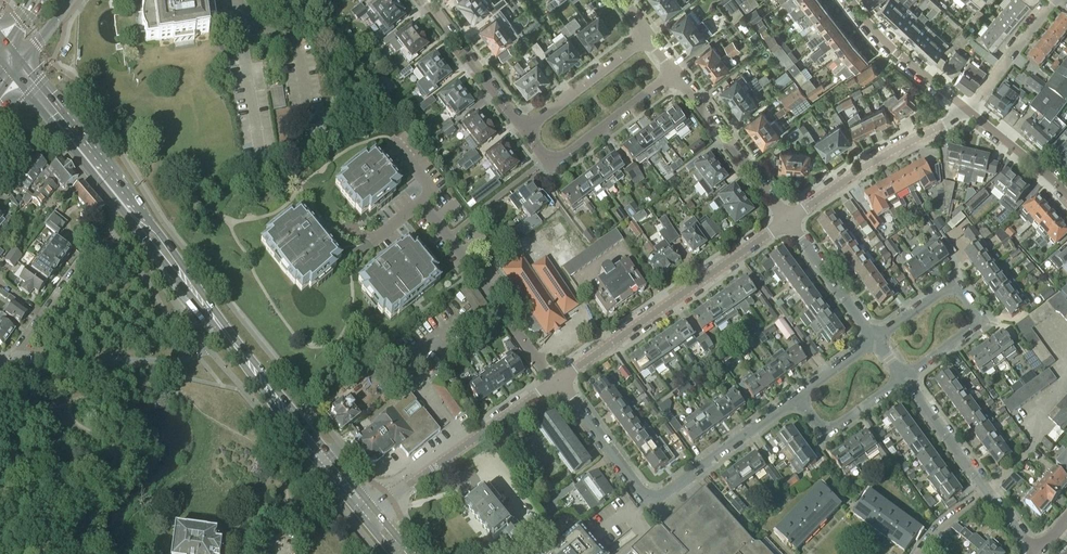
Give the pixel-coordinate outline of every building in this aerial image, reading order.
[(153,1),(153,3),(143,5),(143,7),(141,8),(142,16),(141,19),(141,22),(142,25),(144,28),(145,36),(147,36),(147,39),(158,37),(158,39),(173,37),(173,38),(195,35),(195,34),(209,32),(208,23),(215,22),(213,3),(205,4),(205,0),(163,0),(153,1)] [(398,6),(393,0),(385,0),(370,11),(368,13),(365,15),(373,26),(380,20),(398,6)] [(479,0),(458,0),(460,4),(459,5),(460,6),(460,8),(462,11),(464,11),(479,0)] [(464,11),(465,12),(465,14),(467,17),(469,17),(469,18),(471,17),(473,21),(490,8),(486,3),(484,5),(481,0),(479,0),(464,11)] [(493,12),(495,10),(499,8),(507,2),(506,0),(501,0),(492,6),(490,8),(493,12)] [(564,0),(551,0),(548,2),(548,3),(547,3),(547,4),(547,5),(547,6),(547,7),(550,11),(564,0)] [(681,5),(688,0),(664,0),(657,5),(661,10),(660,12),(663,15),(665,15),(666,17),(681,5)] [(734,23),(745,16),(733,0),(729,0),(721,6),(734,23)] [(759,4),(757,0),(745,0),(740,4),(747,13),(759,4)] [(790,11),(801,3),(805,0),(786,0),(782,3),(781,4),(783,6),(785,6),(790,11)] [(797,20),(801,16),(821,1),(820,0),(805,0),(801,3),(790,11),(796,20),(797,20)] [(877,12),(886,21),(903,2),(905,0),(888,0),(877,12)] [(966,2),(976,10),(984,0),(968,0),(966,2)] [(1026,12),(1012,0),(1004,9),(1018,21),(1026,12)] [(1030,0),(1012,0),(1026,12),(1033,3),(1030,0)] [(591,1),(586,4),(591,10),(595,6),(591,1)] [(814,20),(828,10),(821,1),(801,16),(797,20),(799,22),(803,19),(807,25),(814,20)] [(895,29),(908,16),(912,11),(903,2),(886,21),(895,29)] [(936,4),(933,7),(938,12),(941,8),(936,4)] [(354,17),(359,13),(364,9),(361,5),(351,12),(354,17)] [(380,20),(384,25),(382,27),(386,32),(406,17),(398,6),(380,20)] [(479,30),(487,40),(503,28),(511,23),(499,8),(495,10),(493,12),(488,16),(492,20),(479,30)] [(760,13),(756,8),(747,15),(752,20),(760,13)] [(368,13),(365,9),(364,9),(359,13),(354,17),(357,22),(365,15),(368,13)] [(1011,29),(1018,21),(1004,9),(997,17),(1011,29)] [(701,22),(701,21),(693,10),(688,14),(688,13),(672,25),(673,26),(672,28),(675,32),(677,32),(681,37),(698,24),(701,22)] [(809,37),(814,33),(834,18),(828,10),(814,20),(807,25),(810,30),(807,32),(809,36),(809,37)] [(976,15),(979,18),(984,13),(980,10),(976,15)] [(912,11),(908,16),(895,29),(904,37),(925,15),(922,12),(918,16),(912,11)] [(587,22),(600,39),(608,33),(607,31),(609,29),(598,14),(587,22)] [(913,46),(926,32),(931,28),(924,22),(928,18),(925,15),(904,37),(913,46)] [(975,23),(979,18),(976,15),(971,20),(975,23)] [(582,26),(580,24),(574,16),(564,24),(565,25),(572,35),(577,31),(589,47),(594,43),(596,43),(599,41),(599,39),(600,39),(587,22),(582,26)] [(951,24),(954,20),(949,16),(946,19),(951,24)] [(1066,35),(1066,21),(1062,16),(1055,25),(1066,35)] [(1003,38),(1011,29),(997,17),(989,26),(1003,38)] [(761,33),(766,29),(768,27),(761,18),(754,24),(761,32),(760,32),(761,33)] [(812,49),(818,44),(827,38),(841,27),(834,18),(814,33),(809,37),(810,39),(806,42),(812,49)] [(540,23),(537,19),(522,30),(521,30),(518,32),(511,23),(503,28),(487,40),(495,51),(509,40),(512,44),(540,23)] [(691,49),(706,37),(710,34),(704,26),(706,24),(703,20),(701,21),(701,22),(698,24),(681,37),(685,42),(684,44),(687,48),(689,48),(691,49)] [(954,20),(951,24),(956,29),(959,25),(954,20)] [(572,63),(575,60),(575,58),(576,57),(575,56),(579,53),(568,38),(572,35),(565,25),(560,28),(564,34),(554,42),(569,62),(570,62),(572,63)] [(1060,44),(1066,35),(1055,25),(1048,34),(1060,44)] [(389,44),(396,54),(399,52),(403,49),(420,36),(419,35),(419,32),(415,27),(413,26),(412,26),(398,36),(395,32),(387,38),(382,42),(386,46),(389,44)] [(995,48),(1001,40),(1003,38),(989,26),(977,40),(990,51),(994,46),(995,48)] [(341,27),(335,31),(346,46),(355,39),(347,29),(344,31),(341,27)] [(810,55),(813,60),(827,49),(847,34),(841,27),(827,38),(818,44),(821,47),(810,55)] [(922,54),(935,41),(940,36),(931,28),(926,32),(913,46),(922,54)] [(768,42),(775,36),(774,35),(772,37),(766,29),(761,33),(768,42)] [(762,38),(756,31),(749,37),(754,44),(762,38)] [(374,47),(382,42),(387,38),(383,33),(371,43),(374,47)] [(834,59),(840,54),(854,43),(847,34),(827,49),(813,60),(814,60),(818,58),(822,63),(831,56),(834,59)] [(1053,53),(1060,44),(1048,34),(1041,43),(1053,53)] [(399,52),(404,59),(408,64),(417,58),(415,56),(427,47),(425,45),(426,44),(425,43),(425,41),(423,38),(421,37),(420,36),(403,49),(399,52)] [(774,50),(781,45),(775,36),(768,42),(773,49),(774,50)] [(932,63),(939,55),(945,50),(949,45),(940,36),(935,41),(922,54),(932,63)] [(967,44),(985,58),(989,52),(972,38),(967,44)] [(544,51),(537,41),(530,46),(541,59),(546,55),(558,70),(562,67),(562,68),(563,67),(565,67),(569,65),(569,63),(569,62),(554,42),(547,46),(548,48),(544,51)] [(737,46),(733,42),(725,48),(728,52),(737,46)] [(779,61),(792,51),(785,42),(781,45),(774,50),(773,49),(771,51),(779,61)] [(831,69),(834,73),(842,67),(861,52),(854,43),(840,54),(834,59),(837,64),(831,69)] [(1047,61),(1053,53),(1041,43),(1035,51),(1047,61)] [(721,58),(712,46),(697,58),(698,59),(697,60),(700,65),(702,64),(705,69),(721,58)] [(740,50),(737,46),(728,52),(731,57),(732,56),(740,50)] [(779,61),(771,51),(768,47),(754,57),(779,90),(793,79),(786,69),(779,61)] [(503,61),(512,54),(508,49),(499,55),(503,61)] [(788,67),(795,62),(798,60),(792,51),(779,61),(786,69),(788,67)] [(959,70),(960,70),(968,60),(956,51),(948,62),(959,70)] [(985,58),(993,64),(998,58),(990,51),(989,52),(985,58)] [(1040,70),(1047,61),(1035,51),(1027,60),(1040,70)] [(731,57),(728,52),(721,58),(705,69),(709,74),(708,75),(712,80),(713,79),(714,81),(729,69),(725,64),(733,58),(732,56),(731,57)] [(855,71),(868,60),(861,52),(842,67),(834,73),(838,78),(843,73),(850,66),(855,71)] [(537,87),(548,78),(540,68),(544,65),(536,54),(530,58),(533,63),(530,65),(531,66),(525,71),(537,87)] [(425,78),(442,65),(434,55),(415,70),(419,75),(422,73),(425,78)] [(1045,88),(1030,108),(1037,114),(1021,132),(1028,138),(1049,115),(1050,113),(1057,119),(1066,105),(1066,60),(1045,88)] [(537,87),(525,71),(517,61),(512,65),(520,75),(514,79),(526,95),(537,87)] [(793,75),(800,70),(795,62),(788,67),(793,75)] [(963,89),(979,68),(971,62),(955,83),(963,89)] [(864,83),(879,73),(872,63),(848,81),(850,85),(858,80),(856,76),(859,75),(864,83)] [(442,65),(425,78),(430,84),(427,86),(431,90),(450,76),(442,65)] [(412,74),(411,73),(413,72),(409,67),(395,78),(398,82),(402,79),(404,80),(412,74)] [(979,68),(963,89),(970,94),(986,73),(979,68)] [(800,84),(808,78),(802,70),(801,71),(800,70),(793,75),(800,84)] [(890,80),(885,74),(881,77),(886,83),(890,80)] [(752,87),(760,81),(757,76),(749,82),(752,87)] [(807,93),(816,87),(809,78),(808,79),(808,78),(800,84),(807,93)] [(874,83),(877,89),(885,84),(882,78),(881,78),(873,83),(874,83)] [(375,84),(380,90),(388,83),(385,80),(381,79),(375,84)] [(731,103),(746,91),(737,79),(722,91),(723,92),(722,94),(724,98),(727,97),(731,103)] [(1030,90),(1038,96),(1046,86),(1038,80),(1030,90)] [(760,81),(752,87),(756,92),(764,86),(760,81)] [(778,118),(786,112),(786,111),(806,96),(794,81),(777,94),(786,105),(774,114),(778,118)] [(816,87),(807,93),(811,98),(825,88),(822,83),(816,87)] [(861,90),(864,95),(875,89),(872,83),(861,90)] [(1011,93),(1016,97),(1016,96),(1018,93),(1006,83),(997,95),(988,107),(996,113),(1011,93)] [(437,99),(445,110),(448,108),(464,95),(456,85),(437,99)] [(286,108),(282,88),(270,90),(273,110),(286,108)] [(855,99),(863,95),(860,89),(852,93),(855,99)] [(746,91),(731,103),(735,109),(735,111),(737,114),(739,114),(740,115),(756,104),(746,91)] [(899,99),(908,115),(920,108),(921,104),(908,92),(899,99)] [(1003,118),(1019,99),(1016,96),(1016,97),(1011,93),(996,113),(1003,118)] [(445,110),(453,120),(472,105),(464,95),(448,108),(445,110)] [(432,97),(418,107),(423,113),(436,103),(432,97)] [(894,102),(891,97),(885,100),(897,121),(908,115),(899,99),(894,102)] [(804,109),(812,104),(807,98),(800,103),(804,109)] [(845,109),(854,105),(851,98),(841,103),(845,109)] [(873,113),(880,128),(892,123),(884,108),(873,113)] [(687,121),(684,123),(675,110),(664,118),(673,131),(676,135),(686,128),(687,129),(691,127),(687,121)] [(771,124),(762,112),(747,124),(748,125),(747,126),(750,131),(752,130),(755,135),(771,124)] [(838,123),(842,121),(836,112),(833,115),(838,123)] [(858,139),(869,134),(861,119),(858,113),(854,115),(848,120),(850,124),(858,139)] [(869,134),(880,128),(873,113),(861,119),(869,134)] [(1056,119),(1057,119),(1050,113),(1049,115),(1028,138),(1035,145),(1040,140),(1045,134),(1050,126),(1053,123),(1056,119)] [(465,142),(469,139),(471,137),(487,124),(482,118),(481,119),(478,115),(461,128),(463,131),(460,134),(465,141),(465,142)] [(663,139),(673,131),(664,118),(653,126),(663,139)] [(1040,140),(1035,145),(1043,152),(1066,128),(1056,119),(1053,123),(1050,126),(1045,134),(1040,140)] [(436,140),(443,134),(452,127),(454,126),(449,120),(436,130),(439,134),(434,138),(436,140)] [(764,146),(779,135),(783,132),(775,120),(771,124),(755,135),(759,140),(758,141),(761,146),(763,145),(764,146)] [(469,139),(477,149),(496,135),(492,130),(492,129),(490,125),(488,125),(487,124),(471,137),(469,139)] [(657,143),(663,139),(653,126),(643,134),(653,147),(657,143)] [(828,134),(838,150),(850,142),(840,126),(828,134)] [(447,139),(456,132),(452,127),(443,134),(447,139)] [(803,131),(800,127),(792,133),(788,136),(793,142),(796,142),(796,140),(799,138),(797,136),(803,131)] [(807,138),(804,134),(803,131),(797,136),(799,138),(801,142),(807,138)] [(804,134),(807,138),(811,142),(815,140),(809,131),(804,134)] [(1066,158),(1066,135),(1065,133),(1057,144),(1063,149),(1054,159),(1061,165),(1066,158)] [(652,147),(653,147),(643,134),(632,142),(642,155),(652,147)] [(827,158),(838,150),(828,134),(816,142),(827,158)] [(683,143),(678,137),(674,140),(679,147),(683,143)] [(642,155),(632,142),(622,150),(632,163),(635,160),(639,166),(646,160),(642,155)] [(694,157),(704,150),(700,144),(690,152),(694,157)] [(483,158),(491,169),(493,167),(510,154),(510,152),(507,148),(506,148),(504,146),(503,146),(501,145),(483,158)] [(460,169),(463,167),(469,162),(478,155),(473,149),(462,158),(464,161),(458,165),(460,169)] [(964,153),(964,152),(951,149),(947,165),(960,168),(964,153)] [(794,172),(796,153),(781,152),(781,157),(775,156),(775,164),(780,165),(780,171),(794,172)] [(395,193),(393,191),(400,185),(394,178),(395,177),(381,160),(380,161),(375,153),(367,159),(365,157),(359,162),(361,165),(355,169),(353,167),(352,167),(355,170),(349,175),(347,172),(340,177),(342,180),(335,185),(341,193),(340,193),(354,210),(355,210),(361,217),(368,211),(370,214),(376,208),(374,206),(386,196),(389,198),(395,193)] [(796,153),(794,172),(808,173),(809,167),(814,168),(815,159),(809,159),(810,154),(796,153)] [(963,185),(969,186),(969,183),(970,180),(972,172),(976,155),(964,153),(960,168),(958,176),(965,177),(963,185)] [(493,167),(491,169),(489,170),(495,179),(470,198),(476,205),(500,186),(497,182),(500,180),(519,165),(517,164),(518,162),(514,157),(512,157),(510,154),(493,167)] [(466,171),(472,166),(481,160),(478,155),(469,162),(463,167),(466,171)] [(969,183),(969,186),(969,187),(970,184),(975,186),(977,179),(984,181),(986,175),(993,176),(996,173),(998,165),(988,163),(989,158),(976,155),(972,172),(970,180),(969,183)] [(31,187),(33,184),(39,175),(45,166),(36,157),(17,182),(28,190),(31,187)] [(49,181),(34,198),(32,200),(40,208),(56,190),(53,187),(55,186),(53,184),(56,181),(63,191),(78,179),(62,159),(62,160),(59,157),(52,162),(55,166),(52,168),(48,164),(46,166),(45,166),(39,175),(33,184),(31,187),(34,189),(38,183),(45,178),(49,181)] [(617,183),(624,178),(619,172),(623,169),(613,157),(603,165),(613,177),(617,183)] [(717,168),(709,157),(700,164),(697,160),(685,169),(689,173),(694,169),(697,173),(692,176),(698,184),(703,180),(702,180),(717,168)] [(929,171),(924,163),(912,170),(920,184),(919,184),(924,193),(940,184),(939,166),(929,171)] [(617,183),(613,177),(603,165),(592,173),(602,186),(602,185),(608,192),(614,188),(610,184),(615,180),(617,184),(617,183)] [(629,168),(639,181),(643,178),(634,165),(629,168)] [(634,185),(639,181),(629,168),(624,172),(634,185)] [(703,180),(698,184),(697,184),(707,198),(713,193),(711,191),(726,180),(717,168),(702,180),(703,180)] [(913,188),(919,184),(920,184),(912,170),(900,177),(908,191),(911,195),(914,193),(916,192),(913,188)] [(602,186),(592,173),(582,181),(592,194),(598,189),(602,195),(607,201),(607,200),(609,203),(613,200),(611,198),(612,197),(608,192),(602,185),(602,186)] [(1004,198),(1018,182),(1008,173),(994,189),(1004,198)] [(896,197),(908,191),(900,177),(888,183),(896,197)] [(672,189),(678,184),(674,178),(668,182),(672,189)] [(571,189),(581,202),(585,198),(592,194),(582,181),(571,189)] [(948,218),(955,185),(943,182),(946,206),(948,218)] [(1011,215),(1012,215),(1018,208),(1022,204),(1019,202),(1029,191),(1018,182),(1004,198),(999,204),(1005,210),(995,219),(1001,225),(1011,215)] [(664,185),(670,193),(673,190),(667,183),(664,185)] [(896,197),(888,183),(876,190),(884,204),(894,221),(899,219),(893,207),(900,204),(899,202),(896,197)] [(104,210),(91,195),(82,185),(68,197),(67,197),(59,208),(65,212),(73,201),(73,202),(79,208),(81,207),(96,223),(105,216),(102,212),(104,210)] [(522,210),(527,206),(538,197),(530,186),(520,194),(518,196),(517,194),(509,199),(519,212),(522,210)] [(733,188),(717,200),(713,203),(720,213),(726,209),(740,198),(733,188)] [(573,213),(583,205),(581,202),(571,189),(561,197),(573,213)] [(872,211),(884,204),(876,190),(864,197),(872,211)] [(973,191),(968,190),(964,204),(965,204),(976,194),(973,191)] [(966,206),(967,208),(971,213),(989,196),(983,190),(966,206)] [(28,192),(22,201),(27,206),(32,200),(34,198),(28,192)] [(914,193),(911,195),(917,207),(921,205),(914,193)] [(546,207),(538,197),(527,206),(522,210),(529,219),(518,228),(525,236),(541,224),(535,216),(546,207)] [(726,209),(720,213),(717,215),(721,221),(727,216),(734,226),(750,214),(750,211),(740,198),(726,209)] [(1019,226),(1021,228),(1032,219),(1046,207),(1038,198),(1024,210),(1029,216),(1025,220),(1025,219),(1019,224),(1020,224),(1019,225),(1020,225),(1019,226)] [(851,217),(858,212),(850,202),(843,206),(851,217)] [(691,203),(686,207),(690,212),(695,209),(691,203)] [(630,220),(632,219),(641,213),(634,204),(624,211),(630,220)] [(594,210),(590,205),(586,208),(590,214),(594,210)] [(951,215),(954,219),(961,214),(965,210),(961,206),(951,215)] [(1039,228),(1054,216),(1046,207),(1032,219),(1021,228),(1022,228),(1017,233),(1020,237),(1031,227),(1035,223),(1039,228)] [(488,209),(477,217),(482,223),(493,214),(488,209)] [(621,222),(627,218),(620,209),(615,213),(621,222)] [(335,253),(336,252),(324,238),(324,239),(325,240),(321,243),(313,233),(317,230),(318,232),(319,231),(307,217),(306,218),(300,210),(293,216),(291,214),(285,219),(287,221),(281,226),(279,223),(278,224),(280,227),(274,231),(272,229),(266,234),(268,237),(261,242),(267,250),(266,250),(294,286),(295,285),(301,292),(308,287),(310,289),(336,269),(333,266),(341,260),(335,253)] [(634,222),(636,225),(647,217),(643,211),(641,213),(632,219),(634,222)] [(858,212),(851,217),(854,221),(860,216),(858,212)] [(818,224),(826,235),(839,225),(835,219),(838,217),(835,213),(832,215),(831,215),(831,216),(819,224),(818,224)] [(876,230),(883,225),(874,213),(867,218),(876,230)] [(54,214),(45,226),(57,236),(67,224),(54,214)] [(961,214),(947,226),(952,232),(966,219),(961,214)] [(1039,228),(1036,231),(1041,237),(1044,240),(1047,237),(1062,225),(1054,216),(1039,228)] [(664,231),(673,243),(679,238),(665,218),(658,223),(664,231)] [(933,224),(932,224),(939,232),(946,226),(940,218),(933,224)] [(703,244),(708,240),(699,228),(700,228),(693,219),(682,226),(688,234),(681,239),(692,255),(705,246),(703,244)] [(709,241),(720,233),(711,220),(700,228),(709,241)] [(635,225),(636,225),(634,222),(627,227),(636,239),(643,235),(635,225)] [(826,235),(834,245),(847,236),(842,229),(846,227),(843,223),(839,225),(826,235)] [(862,231),(868,227),(865,223),(861,226),(859,227),(862,231)] [(1047,237),(1056,247),(1066,237),(1066,231),(1062,225),(1047,237)] [(942,231),(945,235),(951,231),(948,227),(942,231)] [(936,267),(948,258),(938,245),(936,242),(941,238),(933,228),(928,232),(933,239),(922,248),(927,253),(926,254),(936,267)] [(966,255),(973,265),(986,256),(989,254),(985,248),(987,246),(974,228),(964,235),(971,244),(974,241),(978,246),(966,255)] [(985,228),(978,234),(984,241),(991,236),(985,228)] [(1010,239),(1015,234),(1009,228),(1004,233),(1010,239)] [(582,235),(589,244),(596,239),(589,230),(582,235)] [(622,241),(615,231),(609,235),(616,245),(622,241)] [(670,250),(668,247),(673,243),(664,231),(658,234),(664,242),(653,250),(654,252),(655,252),(658,257),(668,271),(680,263),(670,250)] [(869,242),(875,237),(872,233),(866,238),(869,242)] [(834,245),(842,256),(855,246),(858,244),(850,234),(847,236),(834,245)] [(616,245),(609,235),(603,239),(611,249),(616,245)] [(44,247),(64,261),(67,261),(69,257),(68,255),(72,251),(52,236),(44,247)] [(1038,246),(1044,241),(1044,240),(1041,237),(1035,243),(1038,246)] [(610,249),(603,239),(598,243),(605,252),(610,249)] [(1004,249),(1013,243),(1010,239),(1001,245),(1004,249)] [(884,244),(894,258),(900,254),(890,240),(884,244)] [(382,316),(384,314),(390,321),(397,315),(398,316),(434,288),(433,287),(440,281),(434,274),(437,272),(416,246),(414,248),(408,241),(401,247),(400,246),(386,258),(388,260),(389,259),(392,262),(382,270),(379,267),(381,266),(379,263),(365,275),(365,276),(358,282),(364,289),(361,291),(366,297),(369,295),(374,301),(371,303),(372,304),(374,302),(379,308),(377,310),(382,316)] [(1044,241),(1038,246),(1041,250),(1048,244),(1044,241)] [(605,253),(598,243),(593,246),(600,256),(605,253)] [(877,252),(883,247),(880,243),(874,248),(877,252)] [(654,252),(653,250),(649,244),(643,248),(649,256),(654,252)] [(600,256),(592,246),(588,250),(595,260),(600,256)] [(846,262),(850,266),(863,257),(855,246),(842,256),(846,262)] [(61,265),(64,261),(44,247),(36,258),(56,272),(59,272),(61,268),(61,265)] [(13,249),(4,261),(14,268),(22,257),(13,249)] [(490,254),(495,261),(502,255),(497,249),(490,254)] [(595,260),(587,250),(582,253),(590,263),(595,260)] [(778,270),(791,260),(783,250),(770,260),(778,270)] [(1061,256),(1058,252),(1039,268),(1043,274),(1053,265),(1059,271),(1066,265),(1066,251),(1061,256)] [(1012,260),(1018,256),(1015,252),(1009,256),(1012,260)] [(973,265),(981,276),(994,266),(998,263),(990,253),(989,254),(986,256),(973,265)] [(590,264),(582,254),(578,257),(585,267),(590,264)] [(885,262),(891,258),(888,254),(882,258),(885,262)] [(925,275),(936,267),(926,254),(915,262),(925,275)] [(510,263),(505,255),(495,262),(500,270),(510,263)] [(585,267),(577,257),(573,260),(580,270),(585,267)] [(657,279),(668,271),(658,257),(654,260),(654,261),(647,266),(657,279)] [(857,277),(871,267),(863,257),(850,266),(857,277)] [(53,276),(56,272),(36,258),(28,269),(47,284),(48,282),(51,282),(53,279),(53,276)] [(529,272),(522,260),(503,272),(511,284),(507,287),(525,313),(521,316),(524,328),(535,336),(542,330),(546,336),(564,324),(560,318),(577,307),(545,261),(533,269),(533,270),(529,272)] [(580,270),(573,260),(568,263),(575,274),(580,270)] [(781,284),(786,280),(799,271),(791,260),(778,270),(774,273),(781,284)] [(914,283),(925,275),(915,262),(905,270),(914,283)] [(645,289),(627,263),(612,273),(609,269),(605,268),(600,271),(600,275),(603,279),(598,282),(588,290),(606,316),(617,309),(616,308),(615,309),(614,307),(634,293),(636,295),(634,296),(635,296),(645,289)] [(981,276),(989,286),(1002,277),(1006,274),(998,263),(994,266),(981,276)] [(575,274),(568,264),(562,267),(569,277),(575,274)] [(1025,268),(1029,274),(1035,270),(1031,264),(1025,268)] [(871,267),(857,277),(865,287),(878,278),(871,267)] [(892,275),(898,271),(895,267),(889,271),(892,275)] [(17,289),(26,296),(27,296),(28,296),(29,296),(30,295),(30,294),(30,293),(30,292),(31,290),(38,295),(40,292),(42,292),(44,292),(45,290),(45,289),(44,287),(46,284),(28,270),(18,282),(21,284),(17,289)] [(793,291),(807,281),(799,271),(786,280),(793,291)] [(989,286),(997,297),(1010,288),(1015,284),(1007,273),(1006,274),(1002,277),(989,286)] [(759,284),(764,281),(760,275),(756,279),(759,284)] [(899,284),(905,280),(902,275),(896,280),(899,284)] [(873,298),(886,288),(878,278),(865,287),(873,298)] [(1032,287),(1033,286),(1037,283),(1034,278),(1029,282),(1032,287)] [(749,308),(754,304),(750,299),(756,295),(746,281),(736,289),(745,302),(749,308)] [(807,281),(793,291),(801,301),(814,292),(807,281)] [(1023,294),(1015,284),(1010,288),(997,297),(1004,308),(1017,298),(1023,294)] [(472,285),(461,292),(487,330),(498,323),(472,285)] [(765,296),(769,292),(765,287),(761,291),(765,296)] [(886,288),(873,298),(881,308),(894,298),(886,288)] [(751,310),(749,308),(745,302),(736,289),(725,296),(734,310),(736,312),(740,309),(744,314),(751,310)] [(1040,296),(1044,302),(1054,294),(1050,289),(1040,296)] [(22,321),(28,313),(18,305),(20,303),(10,296),(3,291),(0,295),(7,300),(13,304),(6,314),(20,324),(22,321)] [(769,292),(765,296),(768,301),(773,297),(769,292)] [(809,312),(822,302),(814,292),(801,301),(809,312)] [(1004,308),(1012,318),(1030,304),(1023,294),(1017,298),(1004,308)] [(1060,314),(1066,308),(1066,302),(1060,294),(1048,303),(1055,312),(1060,314)] [(728,322),(738,315),(736,312),(734,310),(725,296),(714,304),(724,317),(728,322)] [(767,312),(772,309),(763,296),(758,299),(767,312)] [(822,302),(809,312),(804,315),(812,326),(817,322),(830,313),(822,302)] [(1050,315),(1055,312),(1048,303),(1043,306),(1050,315)] [(724,317),(714,304),(704,311),(713,324),(714,324),(717,329),(728,322),(724,317)] [(783,315),(787,311),(783,306),(779,310),(783,315)] [(1045,319),(1050,315),(1043,306),(1038,310),(1045,319)] [(1041,323),(1045,319),(1038,310),(1034,313),(1041,323)] [(702,332),(713,324),(704,311),(693,318),(702,332)] [(787,311),(783,315),(787,320),(791,316),(787,311)] [(824,333),(837,323),(836,321),(830,313),(817,322),(824,333)] [(1036,326),(1041,323),(1034,313),(1029,317),(1036,326)] [(3,347),(15,330),(3,322),(7,317),(1,314),(0,316),(0,345),(3,347)] [(756,331),(746,317),(742,320),(752,334),(756,331)] [(1031,330),(1036,326),(1029,317),(1024,320),(1031,330)] [(795,336),(783,320),(775,326),(787,342),(795,336)] [(1037,337),(1031,330),(1024,320),(1014,328),(1026,345),(1037,337)] [(837,323),(824,333),(832,343),(845,333),(837,323)] [(684,325),(673,332),(683,346),(685,349),(692,344),(690,341),(693,338),(684,325)] [(767,331),(771,335),(776,331),(773,327),(767,331)] [(799,327),(794,330),(798,336),(803,332),(799,327)] [(673,332),(663,340),(672,353),(683,346),(673,332)] [(803,332),(798,336),(802,341),(806,337),(803,332)] [(744,340),(748,338),(744,333),(739,337),(742,342),(745,340),(744,340)] [(994,341),(992,342),(1002,355),(1005,360),(1005,361),(1017,352),(1003,334),(998,338),(997,336),(993,340),(994,341)] [(700,338),(709,350),(713,346),(705,335),(700,338)] [(1030,350),(1040,342),(1037,337),(1026,345),(1030,350)] [(704,353),(709,350),(700,338),(696,341),(704,353)] [(731,348),(733,351),(737,348),(731,338),(726,341),(730,348),(731,348)] [(662,360),(666,366),(676,359),(672,353),(663,340),(652,347),(662,360)] [(755,346),(751,340),(745,344),(749,350),(755,346)] [(512,354),(517,350),(510,341),(505,344),(512,354)] [(814,356),(819,353),(811,342),(806,346),(814,356)] [(992,342),(981,350),(991,363),(994,369),(998,366),(1005,361),(1005,360),(1002,355),(992,342)] [(1034,354),(1044,347),(1040,342),(1030,350),(1032,352),(1034,354)] [(473,346),(478,354),(481,352),(476,344),(473,346)] [(473,357),(478,354),(473,346),(468,349),(473,357)] [(651,368),(651,367),(662,360),(652,347),(642,354),(651,368)] [(1037,360),(1048,352),(1044,347),(1034,354),(1037,360)] [(797,348),(786,356),(796,369),(807,361),(797,348)] [(736,353),(739,357),(744,354),(741,349),(736,353)] [(981,350),(970,359),(983,377),(994,369),(991,363),(981,350)] [(782,351),(772,359),(776,364),(785,377),(796,369),(786,356),(782,351)] [(1043,368),(1041,365),(1037,360),(1034,354),(1032,352),(1024,358),(1035,374),(1043,368)] [(1041,365),(1052,357),(1048,352),(1037,360),(1041,365)] [(734,361),(739,357),(736,353),(730,356),(734,361)] [(640,375),(647,370),(651,377),(655,374),(651,368),(642,354),(631,362),(640,375)] [(500,363),(512,381),(523,374),(510,355),(505,358),(506,359),(500,363)] [(686,359),(691,366),(695,363),(690,356),(686,359)] [(1041,365),(1043,368),(1045,370),(1055,362),(1052,357),(1041,365)] [(766,371),(765,371),(775,385),(785,377),(776,364),(772,359),(762,366),(766,371)] [(501,389),(512,381),(500,363),(493,368),(492,367),(488,370),(501,389)] [(684,370),(679,363),(675,366),(680,373),(684,370)] [(626,382),(632,378),(625,369),(620,373),(626,382)] [(490,396),(501,389),(488,370),(483,373),(484,374),(478,378),(490,396)] [(706,374),(709,379),(715,375),(711,370),(706,374)] [(963,373),(966,378),(971,374),(968,370),(963,373)] [(1037,386),(1053,375),(1049,370),(1033,381),(1037,386)] [(765,371),(755,379),(765,392),(775,385),(765,371)] [(463,389),(452,372),(445,376),(450,384),(451,383),(457,393),(463,389)] [(955,380),(950,373),(937,383),(944,393),(958,384),(958,385),(960,383),(961,382),(958,377),(955,380)] [(704,383),(709,379),(706,374),(700,378),(704,383)] [(478,378),(476,375),(465,383),(474,397),(474,399),(476,401),(478,401),(479,404),(490,396),(478,378)] [(754,400),(765,392),(755,379),(752,375),(742,383),(754,400)] [(1041,392),(1057,380),(1053,375),(1037,386),(1041,392)] [(614,391),(614,390),(619,387),(612,377),(594,390),(601,401),(614,391)] [(455,420),(467,412),(443,378),(431,386),(455,420)] [(970,384),(973,388),(979,384),(975,380),(970,384)] [(638,390),(642,387),(638,381),(634,385),(638,390)] [(1028,385),(1036,396),(1041,392),(1037,386),(1033,381),(1028,385)] [(676,382),(670,386),(673,391),(679,386),(676,382)] [(683,387),(686,391),(691,388),(688,383),(683,387)] [(969,392),(966,388),(964,389),(960,383),(958,385),(958,384),(944,393),(952,404),(965,394),(966,395),(969,392)] [(654,391),(650,384),(646,387),(650,394),(654,391)] [(1031,399),(1036,396),(1028,385),(1023,389),(1031,399)] [(984,388),(989,394),(992,391),(988,386),(984,388)] [(642,387),(638,390),(641,395),(646,392),(642,387)] [(681,395),(686,391),(683,387),(677,391),(681,395)] [(735,393),(733,389),(723,397),(735,414),(746,406),(736,393),(735,393)] [(1026,403),(1031,399),(1023,389),(1018,392),(1026,403)] [(978,394),(981,398),(986,395),(983,390),(978,394)] [(609,411),(622,402),(614,391),(601,401),(609,411)] [(1013,396),(1021,407),(1026,403),(1018,392),(1014,395),(1013,396)] [(952,404),(960,414),(973,405),(976,403),(973,398),(970,401),(969,399),(966,395),(965,394),(952,404)] [(722,397),(721,395),(711,403),(724,421),(735,414),(723,397),(722,397)] [(408,457),(440,431),(411,396),(373,426),(374,427),(356,441),(355,444),(362,452),(362,454),(363,456),(366,457),(372,464),(374,464),(383,457),(383,458),(392,450),(394,452),(400,447),(408,457)] [(1015,411),(1021,407),(1013,396),(1008,400),(1015,411)] [(348,404),(345,400),(342,404),(341,403),(330,412),(338,420),(334,423),(335,424),(335,426),(337,428),(338,428),(339,429),(339,430),(340,432),(341,432),(359,418),(351,409),(353,408),(349,403),(348,404)] [(986,404),(989,409),(994,405),(991,400),(986,404)] [(1011,414),(1015,411),(1008,400),(1003,403),(1011,414)] [(630,412),(622,402),(609,411),(616,421),(617,422),(630,412)] [(714,429),(715,429),(724,421),(711,403),(700,410),(714,429)] [(1065,407),(1061,403),(1056,408),(1061,412),(1066,416),(1066,414),(1066,409),(1065,407)] [(651,413),(655,409),(652,404),(647,408),(651,413)] [(666,409),(663,405),(658,408),(669,422),(674,418),(669,412),(666,408),(666,409)] [(960,414),(968,425),(981,415),(973,405),(960,414)] [(617,422),(624,432),(637,422),(633,417),(638,413),(635,408),(630,412),(617,422)] [(1001,416),(1006,412),(1003,408),(998,412),(1001,416)] [(1048,417),(1052,421),(1061,412),(1056,408),(1048,417)] [(655,409),(651,413),(659,423),(663,420),(655,409)] [(895,429),(908,419),(901,409),(888,418),(893,425),(889,428),(891,432),(895,429)] [(690,418),(704,436),(714,429),(700,410),(690,418)] [(968,425),(975,435),(988,425),(993,422),(986,411),(981,415),(968,425)] [(1057,425),(1066,416),(1061,412),(1052,421),(1057,425)] [(575,475),(591,463),(555,415),(539,426),(575,475)] [(693,445),(703,437),(704,436),(690,418),(685,422),(689,427),(683,432),(693,445)] [(677,434),(677,433),(682,430),(675,419),(669,423),(677,434)] [(908,419),(895,429),(903,439),(916,430),(908,419)] [(1057,426),(1063,431),(1066,426),(1066,423),(1063,419),(1057,426)] [(647,425),(642,429),(637,422),(624,432),(632,442),(645,433),(650,429),(647,425)] [(663,428),(665,431),(667,433),(671,430),(667,425),(663,428)] [(975,435),(983,446),(996,436),(999,434),(996,429),(993,432),(989,426),(988,425),(975,435)] [(640,453),(653,443),(658,439),(650,429),(645,433),(632,442),(632,443),(640,453)] [(787,450),(800,440),(792,429),(775,441),(778,446),(782,443),(787,450)] [(671,430),(667,433),(674,444),(679,440),(671,430)] [(911,450),(924,441),(916,430),(903,439),(911,450)] [(878,451),(875,447),(866,434),(855,442),(865,455),(867,458),(878,451)] [(983,446),(991,456),(1004,447),(1007,444),(999,434),(996,436),(983,446)] [(1052,443),(1048,439),(1047,438),(1041,444),(1050,452),(1055,446),(1052,443)] [(640,453),(647,463),(661,454),(666,450),(658,439),(653,443),(640,453)] [(808,452),(800,440),(787,450),(782,453),(790,465),(795,461),(808,452)] [(924,441),(911,450),(919,460),(931,451),(924,441)] [(853,463),(865,455),(855,442),(844,450),(853,463)] [(884,446),(888,450),(893,446),(890,442),(884,446)] [(878,451),(885,462),(890,458),(883,447),(882,447),(880,444),(875,447),(878,451)] [(768,460),(774,456),(767,447),(762,451),(768,460)] [(1004,447),(991,456),(998,466),(1011,457),(1004,447)] [(832,458),(834,461),(845,476),(857,468),(853,463),(844,450),(832,458)] [(931,451),(919,460),(923,467),(920,469),(923,474),(926,471),(939,462),(931,451)] [(808,452),(795,461),(799,467),(794,470),(798,476),(816,463),(808,452)] [(892,456),(895,461),(901,457),(897,452),(892,456)] [(1066,455),(1062,452),(1058,456),(1062,460),(1057,466),(1066,475),(1066,456),(1066,455)] [(661,454),(647,463),(655,474),(668,464),(661,454)] [(743,463),(754,477),(765,469),(768,473),(775,484),(780,480),(769,465),(765,468),(756,456),(744,464),(743,463)] [(939,462),(926,471),(931,477),(927,480),(930,484),(934,482),(946,473),(947,472),(939,462)] [(743,485),(754,477),(743,463),(738,466),(740,467),(733,472),(743,485)] [(781,471),(786,467),(783,463),(778,467),(781,471)] [(900,467),(903,472),(908,468),(905,463),(900,467)] [(1062,495),(1066,488),(1066,480),(1055,470),(1051,475),(1048,472),(1043,478),(1046,481),(1062,495)] [(592,513),(605,504),(603,502),(613,494),(597,472),(575,488),(592,513)] [(732,493),(743,485),(733,472),(722,480),(732,493)] [(930,484),(930,485),(937,495),(938,495),(942,492),(955,483),(947,472),(946,473),(934,482),(930,484)] [(908,476),(911,481),(917,477),(913,473),(908,476)] [(798,481),(794,475),(783,483),(786,489),(798,481)] [(850,492),(855,488),(847,478),(843,481),(850,492)] [(1051,506),(1062,495),(1046,481),(1042,485),(1039,482),(1032,489),(1051,506)] [(915,487),(918,492),(924,488),(920,483),(915,487)] [(949,510),(957,505),(953,500),(962,493),(955,483),(942,492),(938,495),(949,510)] [(474,515),(486,530),(494,541),(501,535),(504,539),(508,536),(515,544),(527,535),(515,520),(512,522),(500,507),(504,503),(490,485),(466,505),(474,515)] [(813,494),(834,515),(841,507),(829,495),(831,493),(823,485),(813,494)] [(632,553),(631,553),(767,553),(759,546),(754,545),(705,489),(663,529),(661,526),(632,553)] [(1041,517),(1051,506),(1032,489),(1027,496),(1030,498),(1025,503),(1041,517)] [(862,522),(879,498),(869,491),(861,501),(863,502),(854,516),(862,522)] [(730,492),(724,498),(740,515),(746,509),(730,492)] [(756,504),(761,500),(756,492),(750,495),(756,504)] [(826,522),(834,515),(813,494),(806,502),(826,522)] [(922,498),(926,502),(931,498),(928,494),(922,498)] [(879,498),(862,522),(871,528),(888,505),(879,498)] [(819,530),(826,522),(806,502),(798,509),(819,530)] [(543,503),(537,508),(541,513),(547,509),(543,503)] [(871,528),(879,535),(897,511),(888,505),(871,528)] [(791,517),(812,537),(819,530),(798,509),(791,517)] [(548,527),(557,538),(578,520),(570,510),(548,527)] [(888,541),(905,518),(897,511),(879,535),(888,541)] [(804,545),(812,537),(791,517),(784,525),(804,545)] [(896,547),(913,524),(905,518),(888,541),(896,547)] [(896,547),(905,553),(912,544),(915,540),(917,541),(924,532),(913,524),(896,547)] [(960,535),(964,530),(957,524),(952,528),(960,535)] [(797,553),(804,545),(784,525),(774,534),(782,543),(784,540),(797,553)] [(222,538),(216,538),(216,533),(175,527),(172,553),(220,553),(222,538)] [(581,527),(549,553),(604,553),(581,527)] [(960,535),(975,548),(980,553),(981,553),(1000,553),(1001,553),(1002,552),(1002,549),(994,542),(991,542),(985,549),(979,543),(980,542),(980,539),(976,536),(973,536),(965,529),(964,530),(960,535)] [(945,537),(940,542),(947,548),(952,543),(945,537)]
